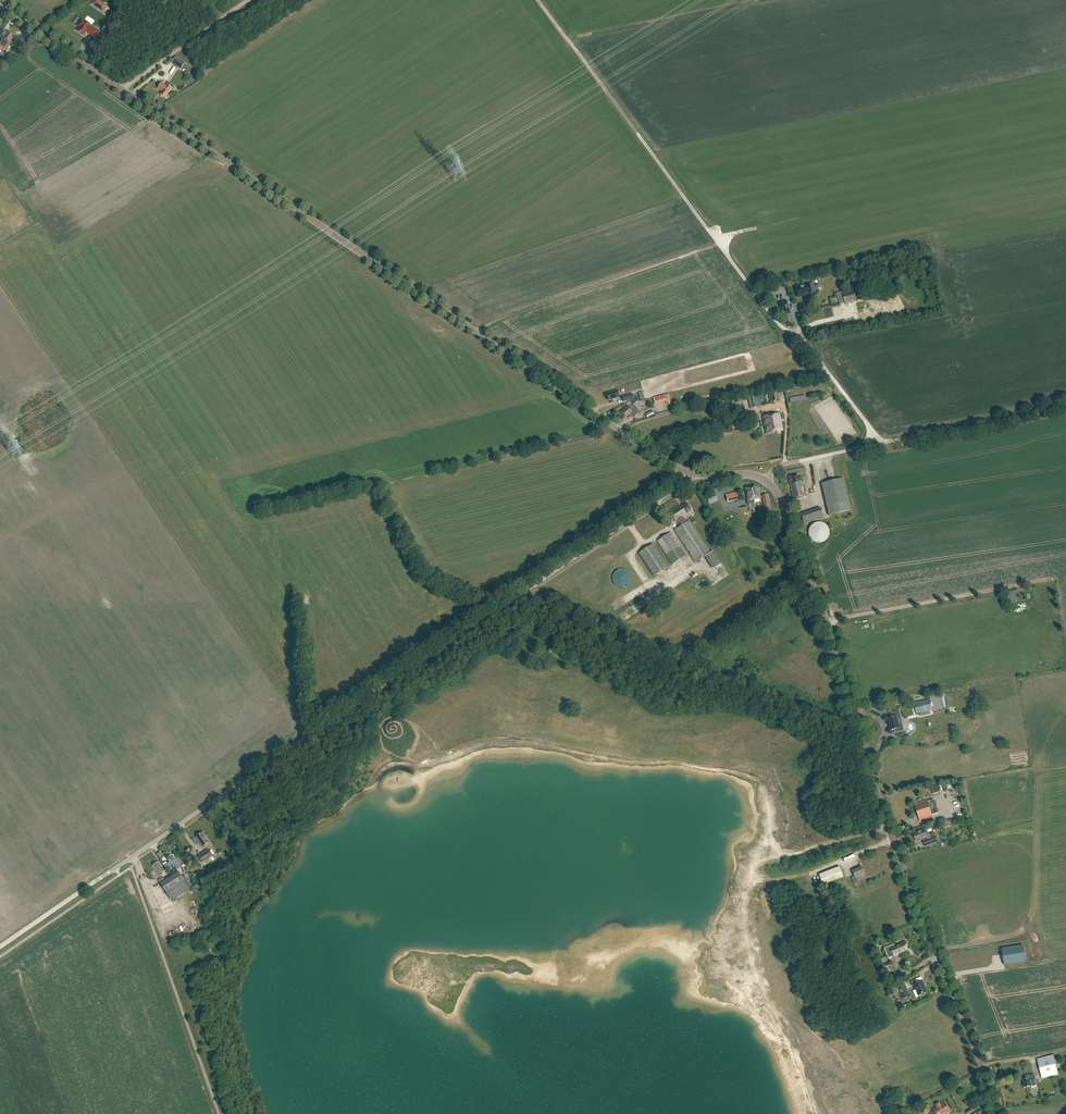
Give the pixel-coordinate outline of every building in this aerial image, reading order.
[(93,4),(101,10),(104,5),(97,0),(96,0),(93,4)] [(78,31),(85,36),(87,32),(95,38),(99,32),(91,26),(92,26),(85,21),(84,21),(82,20),(78,26),(80,27),(78,31)] [(5,47),(8,43),(9,43),(14,36),(8,31),(2,39),(3,39),(0,43),(0,50),(6,54),(9,50),(5,47)] [(185,64),(179,59),(175,65),(181,70),(185,64)] [(158,89),(162,91),(160,94),(160,95),(162,96),(163,96),(166,98),(168,98),(170,95),(169,93),(172,89),(174,87),(171,85),(169,87),(166,85),(162,82),(158,89)] [(798,297),(811,293),(808,284),(796,287),(798,297)] [(853,289),(857,301),(862,299),(859,287),(853,289)] [(638,380),(622,386),(624,392),(626,392),(625,389),(631,387),(632,390),(640,386),(638,380)] [(606,393),(608,401),(619,398),(617,391),(606,393)] [(622,397),(624,402),(634,399),(632,394),(622,397)] [(671,404),(670,401),(668,394),(660,396),(662,402),(665,401),(666,402),(667,402),(668,405),(671,404)] [(754,395),(750,396),(752,404),(749,404),(750,408),(760,406),(759,402),(756,403),(754,395)] [(640,412),(633,404),(629,408),(628,406),(620,412),(625,418),(631,413),(634,417),(640,412)] [(766,434),(783,431),(779,414),(763,417),(766,434)] [(799,477),(798,475),(790,477),(792,490),(790,490),(793,500),(805,497),(802,481),(803,481),(802,476),(799,477)] [(829,516),(851,512),(844,479),(822,484),(829,516)] [(750,487),(753,499),(760,497),(758,485),(750,487)] [(753,499),(750,487),(750,486),(745,487),(747,498),(746,498),(747,504),(754,502),(753,499)] [(764,509),(771,507),(768,494),(762,496),(764,509)] [(683,517),(687,515),(686,514),(692,510),(687,503),(681,507),(679,505),(669,512),(675,521),(677,520),(680,526),(674,530),(695,562),(706,556),(714,569),(721,564),(713,551),(710,553),(690,520),(687,522),(683,517)] [(824,517),(821,508),(801,514),(804,523),(824,517)] [(671,532),(657,541),(672,564),(686,556),(671,532)] [(654,576),(667,567),(653,544),(639,553),(654,576)] [(619,549),(621,555),(630,551),(627,546),(619,549)] [(644,576),(638,579),(642,586),(648,583),(644,576)] [(1017,590),(1006,592),(1007,604),(1019,602),(1017,590)] [(916,713),(932,710),(930,699),(914,703),(916,713)] [(899,725),(897,718),(901,717),(899,711),(891,713),(892,718),(888,718),(891,730),(895,729),(896,733),(904,731),(903,724),(899,725)] [(934,794),(942,791),(940,785),(932,788),(934,794)] [(938,813),(934,800),(927,802),(927,800),(914,804),(920,821),(933,817),(932,815),(938,813)] [(928,832),(927,828),(913,833),(916,841),(927,837),(928,840),(923,842),(925,846),(938,841),(936,837),(931,839),(929,832),(928,832)] [(202,846),(209,842),(202,832),(196,837),(202,846)] [(203,863),(213,856),(209,849),(198,856),(203,863)] [(168,858),(170,861),(163,865),(165,868),(166,869),(172,865),(173,866),(174,866),(176,869),(179,867),(181,866),(180,864),(176,858),(175,859),(173,855),(171,855),(169,857),(168,858)] [(158,864),(157,862),(152,866),(155,870),(154,870),(159,877),(163,874),(162,873),(164,871),(159,863),(158,864)] [(180,875),(178,872),(177,873),(160,883),(166,893),(184,881),(184,880),(190,876),(185,867),(182,869),(184,872),(181,874),(180,875)] [(824,885),(844,877),(840,867),(820,875),(824,885)] [(854,884),(858,882),(856,877),(865,873),(863,867),(853,871),(855,876),(852,877),(854,884)] [(188,879),(184,881),(189,889),(192,886),(188,879)] [(907,948),(904,942),(895,947),(894,944),(884,948),(889,958),(898,954),(906,950),(906,949),(907,948)] [(1002,951),(1004,965),(1026,962),(1024,946),(1024,945),(1002,949),(1002,951)] [(917,983),(915,980),(910,982),(912,986),(914,985),(919,996),(927,992),(924,985),(922,981),(917,983)] [(898,988),(902,996),(908,993),(904,985),(898,988)] [(1038,1064),(1042,1078),(1058,1074),(1054,1060),(1038,1064)] [(1031,1087),(1036,1086),(1034,1074),(1024,1076),(1024,1079),(1023,1079),(1025,1087),(1031,1086),(1031,1087)] [(1057,1077),(1046,1080),(1050,1095),(1061,1093),(1057,1077)] [(945,1103),(941,1105),(940,1103),(936,1105),(937,1107),(934,1109),(936,1113),(945,1113),(950,1111),(945,1103)]
